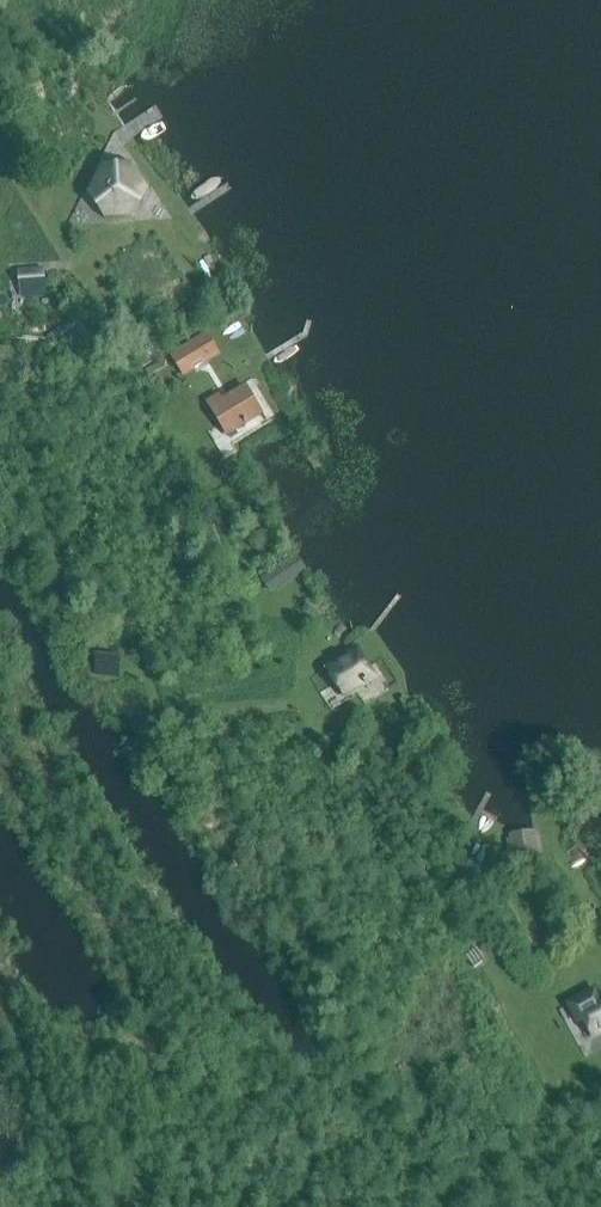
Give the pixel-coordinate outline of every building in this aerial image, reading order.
[(102,167),(89,193),(105,217),(135,215),(148,189),(131,165),(102,167)] [(16,270),(17,298),(43,297),(42,269),(16,270)] [(184,377),(222,355),(208,332),(171,354),(184,377)] [(259,413),(243,387),(221,401),(218,395),(205,403),(225,434),(237,426),(239,428),(245,424),(244,423),(259,413)] [(292,556),(260,577),(270,592),(279,586),(281,588),(299,576),(298,574),(300,572),(306,568),(296,554),(292,556)] [(347,700),(363,688),(380,676),(357,644),(324,668),(347,700)] [(97,652),(94,673),(117,676),(120,654),(97,652)] [(535,830),(509,834),(515,873),(541,868),(535,830)] [(468,959),(474,967),(487,958),(480,949),(468,959)] [(595,1041),(600,1037),(600,992),(600,993),(596,987),(567,1003),(579,1025),(585,1022),(595,1041)]
